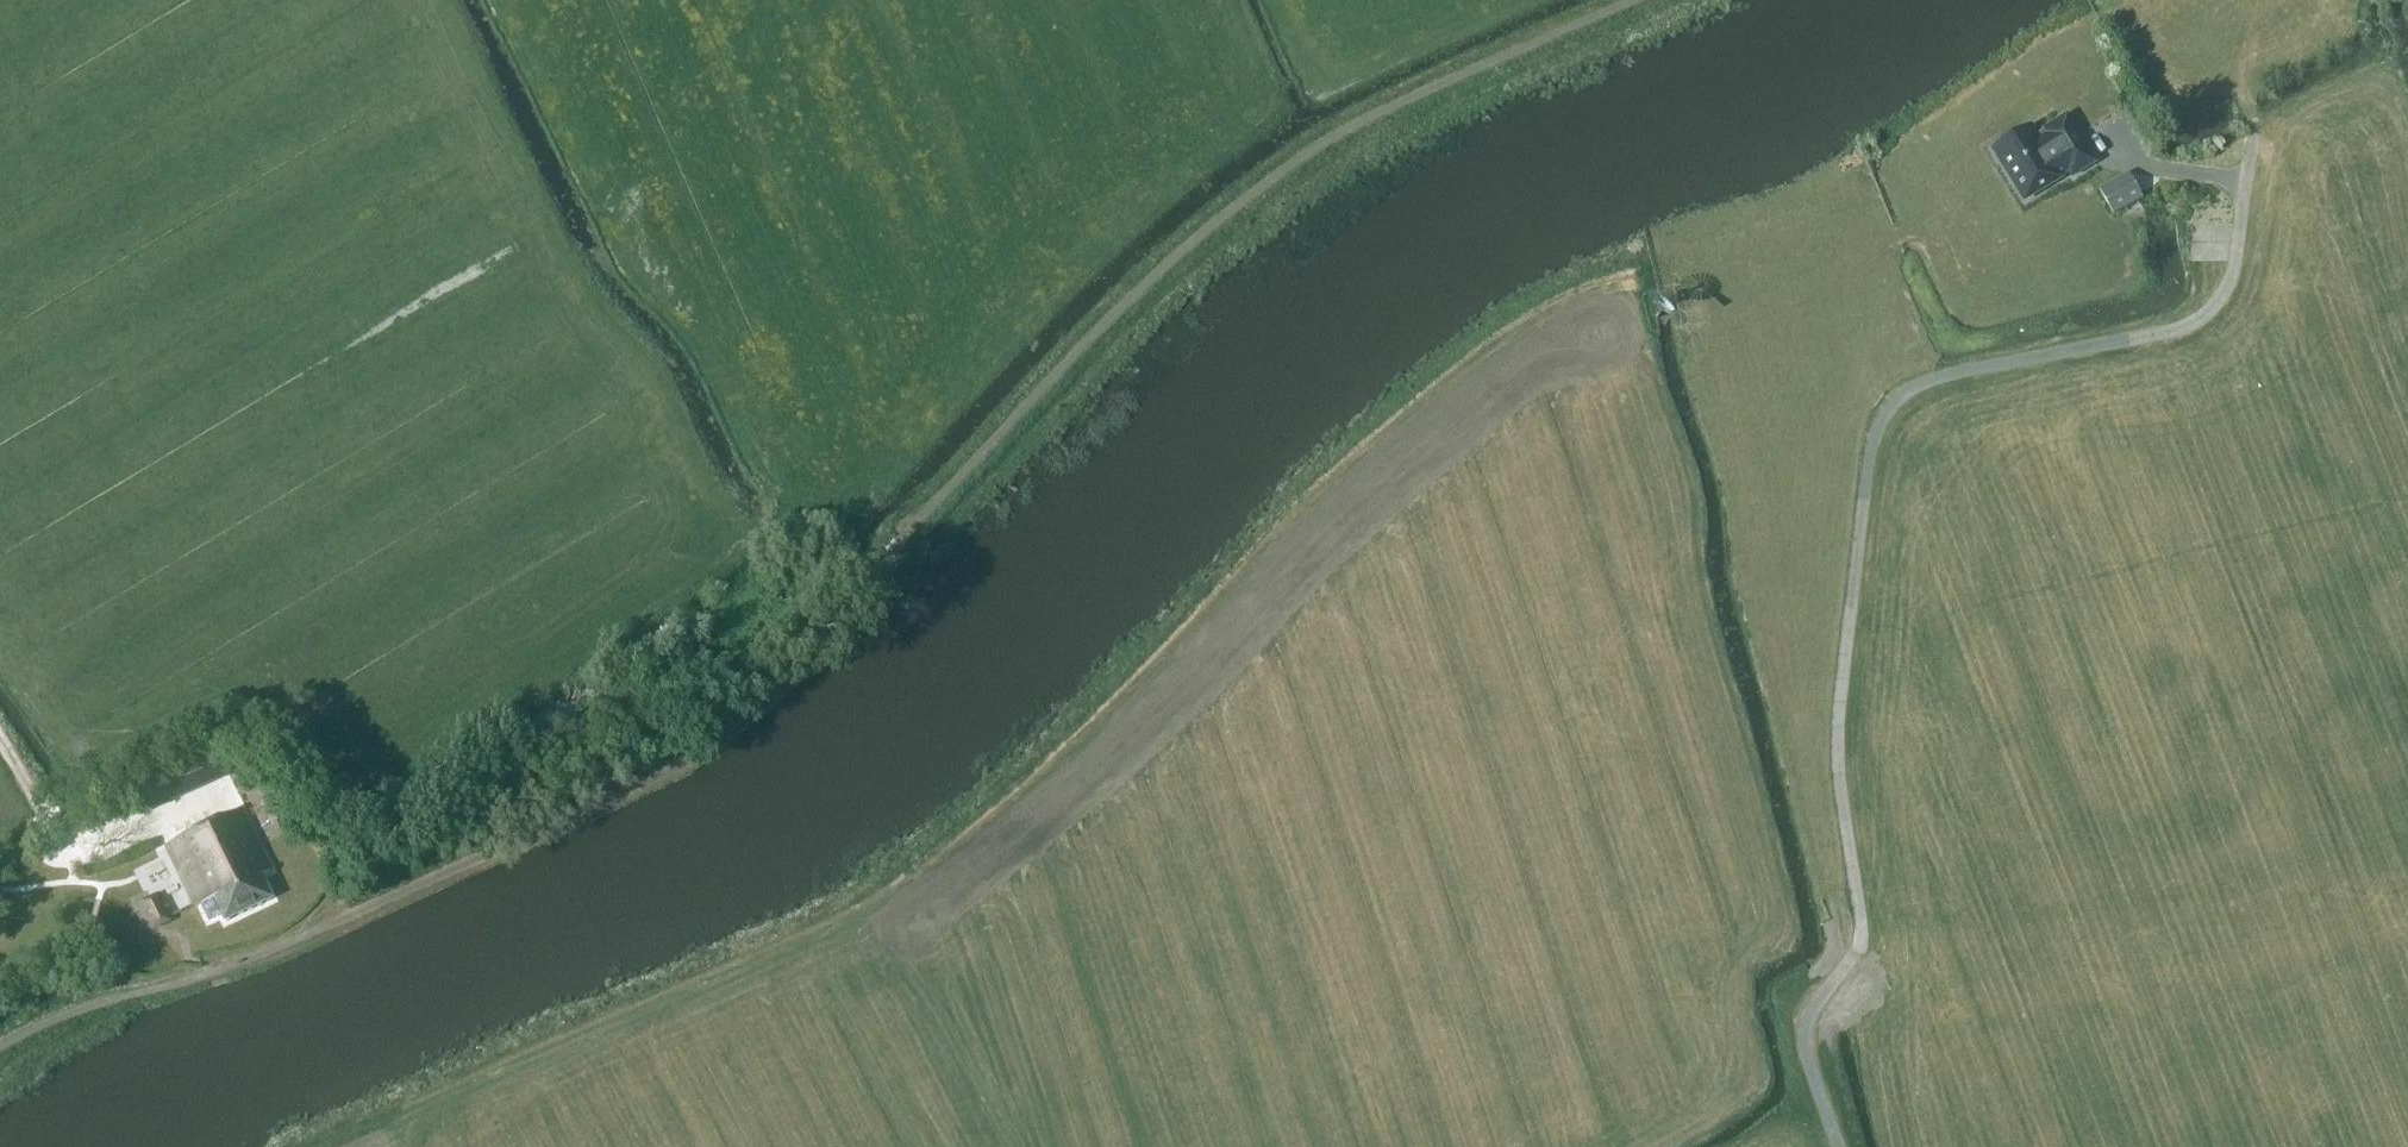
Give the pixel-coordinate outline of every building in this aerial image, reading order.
[(2095,163),(2066,116),(2043,130),(2044,131),(2035,137),(2029,126),(1992,149),(2023,201),(2060,178),(2059,177),(2068,172),(2071,177),(2095,163)] [(2142,199),(2130,178),(2101,194),(2112,215),(2142,199)] [(191,753),(206,785),(230,774),(215,742),(191,753)] [(225,922),(271,899),(259,876),(270,871),(241,811),(165,848),(194,907),(200,904),(208,920),(221,914),(225,922)] [(153,934),(174,925),(160,893),(139,902),(153,934)]
